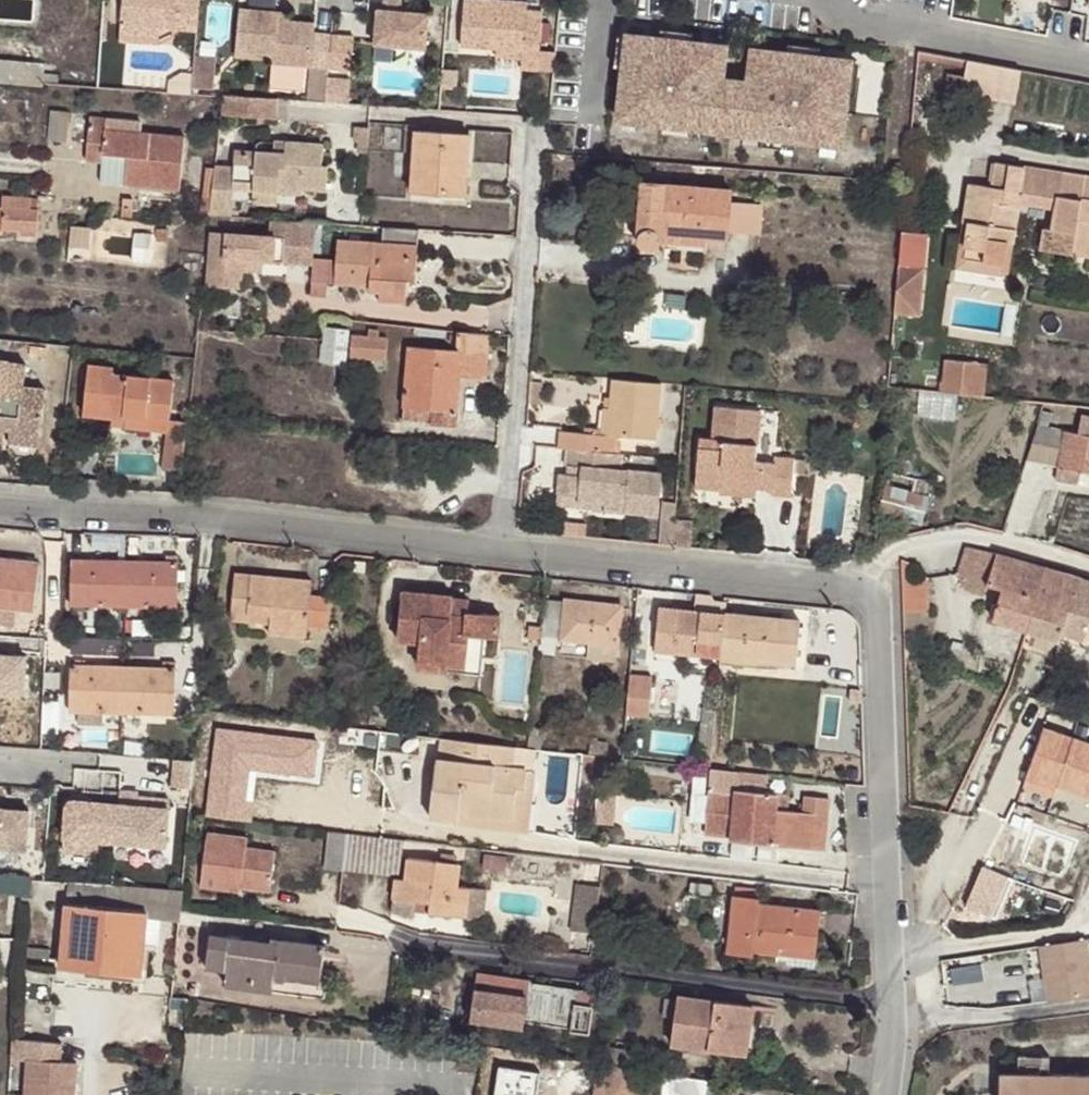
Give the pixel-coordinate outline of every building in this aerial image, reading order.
[(201,0),(123,0),(121,26),(159,29),(199,32),(199,20),(201,0)] [(494,44),(537,47),(539,8),(525,7),(525,0),(463,0),(460,43),(494,44)] [(429,12),(376,7),(374,43),(426,47),(429,12)] [(329,72),(331,38),(316,37),(317,23),(292,22),(277,22),(278,11),(241,9),(238,54),(275,56),(274,63),(314,65),(311,99),(327,100),(329,72)] [(278,11),(277,22),(292,22),(293,12),(278,11)] [(159,29),(121,26),(120,44),(158,46),(159,29)] [(726,43),(628,31),(617,115),(840,144),(850,59),(752,47),(748,80),(748,81),(754,82),(752,98),(713,93),(715,77),(721,77),(726,43)] [(354,40),(331,38),(329,72),(352,74),(354,40)] [(537,47),(494,44),(494,52),(518,54),(518,65),(536,66),(537,47)] [(921,77),(947,82),(949,55),(925,51),(921,77)] [(949,55),(947,82),(962,85),(967,58),(949,55)] [(1015,101),(1021,69),(967,58),(962,85),(961,90),(1015,101)] [(43,81),(45,63),(0,59),(0,78),(43,81)] [(752,98),(754,82),(748,81),(748,80),(721,77),(715,77),(713,93),(752,98)] [(276,116),(277,97),(224,93),(222,113),(276,116)] [(48,139),(66,140),(68,113),(50,111),(48,139)] [(140,120),(91,116),(86,158),(103,159),(101,181),(180,187),(184,134),(140,131),(140,120)] [(415,153),(417,130),(418,123),(411,124),(409,152),(415,153)] [(357,151),(367,151),(368,128),(355,127),(355,141),(358,141),(357,151)] [(470,133),(417,130),(415,153),(413,183),(445,185),(444,193),(466,194),(470,133)] [(211,212),(211,214),(232,215),(233,188),(254,189),(278,191),(278,184),(304,187),(325,189),(327,166),(322,166),(323,143),(287,140),(285,152),(235,149),(234,164),(216,163),(216,166),(211,212)] [(963,220),(970,221),(964,257),(1003,263),(1008,230),(1014,230),(1018,203),(1020,192),(1056,198),(1054,208),(1052,227),(1044,227),(1041,247),(1072,252),(1074,240),(1088,242),(1088,175),(995,161),(992,186),(969,183),(963,220)] [(202,211),(211,212),(216,166),(206,166),(202,211)] [(655,249),(659,244),(661,233),(707,236),(727,238),(730,188),(642,181),(638,242),(641,246),(645,249),(651,249),(655,249)] [(412,191),(444,193),(445,185),(413,183),(412,191)] [(303,193),(304,187),(278,184),(278,191),(303,193)] [(278,191),(254,189),(253,203),(277,204),(278,191)] [(1020,192),(1018,203),(1054,208),(1056,198),(1020,192)] [(3,207),(1,229),(38,232),(40,209),(31,209),(32,200),(4,197),(3,207)] [(133,199),(123,199),(121,215),(131,216),(133,199)] [(207,254),(203,283),(231,285),(234,257),(264,259),(306,261),(309,221),(271,218),(270,234),(209,229),(207,254)] [(970,221),(963,220),(956,266),(1008,275),(1014,230),(1008,230),(1003,263),(964,257),(970,221)] [(306,261),(315,262),(315,257),(317,221),(309,221),(306,261)] [(89,252),(89,224),(72,224),(71,252),(89,252)] [(416,281),(419,228),(384,225),(383,243),(339,240),(337,258),(315,257),(315,262),(314,280),(329,280),(329,283),(372,285),(372,291),(408,293),(409,281),(416,281)] [(926,313),(928,229),(899,228),(897,313),(926,313)] [(137,231),(134,254),(148,256),(151,232),(137,231)] [(661,233),(659,244),(705,248),(707,236),(661,233)] [(1074,240),(1072,252),(1088,254),(1088,242),(1074,240)] [(263,270),(264,259),(234,257),(231,285),(243,286),(245,268),(263,270)] [(346,330),(326,327),(321,358),(343,361),(346,330)] [(370,336),(353,335),(352,354),(386,356),(387,338),(379,337),(379,329),(370,329),(370,336)] [(485,375),(489,332),(460,330),(458,350),(410,345),(405,408),(434,410),(433,421),(458,424),(462,374),(485,375)] [(944,359),(942,391),(984,394),(986,362),(944,359)] [(12,433),(41,437),(46,389),(24,386),(27,363),(0,360),(0,438),(4,438),(5,424),(13,424),(12,433)] [(146,415),(168,418),(173,379),(111,371),(112,364),(89,361),(84,412),(113,417),(125,418),(125,424),(146,427),(146,415)] [(654,436),(660,382),(613,377),(610,410),(608,433),(614,434),(654,436)] [(736,399),(718,398),(718,405),(736,406),(736,399)] [(701,436),(697,488),(721,489),(721,481),(736,482),(735,486),(756,488),(772,489),(772,494),(790,495),(793,458),(775,457),(775,461),(754,459),(759,408),(736,406),(718,405),(715,404),(712,436),(701,436)] [(403,418),(433,421),(434,410),(405,408),(403,418)] [(601,433),(608,433),(610,410),(603,409),(601,433)] [(1083,414),(1078,432),(1047,426),(1050,412),(1041,409),(1026,457),(1058,463),(1057,477),(1076,480),(1079,468),(1088,469),(1088,415),(1083,414)] [(146,427),(167,429),(168,418),(146,415),(146,427)] [(163,467),(183,469),(189,420),(168,418),(167,429),(163,467)] [(559,429),(558,446),(568,447),(591,449),(593,432),(559,429)] [(612,451),(614,434),(608,433),(601,433),(593,432),(591,449),(612,451)] [(41,437),(12,433),(11,439),(40,443),(41,437)] [(623,469),(624,452),(612,451),(591,449),(568,447),(567,463),(570,463),(569,472),(561,472),(559,491),(578,493),(578,499),(605,502),(605,508),(658,512),(661,471),(623,469)] [(1079,468),(1076,480),(1088,482),(1088,469),(1079,468)] [(891,471),(880,511),(920,521),(927,494),(913,491),(917,478),(891,471)] [(736,482),(721,481),(721,489),(721,494),(755,496),(756,488),(735,486),(736,482)] [(557,504),(605,508),(605,502),(578,499),(578,493),(559,491),(557,504)] [(675,543),(676,519),(677,503),(663,501),(660,542),(675,543)] [(675,543),(691,545),(692,519),(676,519),(675,543)] [(966,575),(987,581),(995,551),(976,545),(966,575)] [(1028,628),(1047,566),(999,551),(995,551),(987,581),(1003,586),(994,618),(1028,628)] [(33,608),(38,561),(0,556),(0,603),(33,608)] [(82,603),(127,604),(127,589),(127,558),(75,557),(74,587),(83,587),(82,603)] [(127,589),(127,604),(169,604),(169,589),(178,589),(177,559),(127,558),(127,589)] [(1062,630),(1079,575),(1047,566),(1028,628),(1060,637),(1062,630)] [(232,619),(250,621),(250,612),(273,614),(272,622),(291,623),(290,633),(307,635),(308,625),(326,627),(329,594),(311,593),(312,578),(236,572),(232,619)] [(985,588),(987,581),(966,575),(964,582),(985,588)] [(1079,575),(1062,630),(1084,636),(1088,620),(1088,578),(1079,575)] [(930,579),(906,579),(906,605),(929,605),(930,579)] [(73,603),(82,603),(83,587),(74,587),(73,603)] [(169,589),(169,604),(178,605),(178,589),(169,589)] [(467,612),(468,605),(470,600),(453,598),(453,595),(405,591),(400,640),(422,642),(420,667),(446,669),(448,653),(468,654),(471,634),(486,635),(498,636),(500,614),(483,612),(467,612)] [(567,600),(545,598),(542,624),(540,637),(540,644),(539,651),(554,653),(556,642),(557,635),(563,637),(590,638),(617,641),(621,603),(567,598),(567,600)] [(722,652),(726,610),(662,604),(658,650),(702,655),(703,651),(722,652)] [(802,616),(726,610),(722,652),(722,656),(756,659),(798,663),(802,616)] [(250,612),(250,621),(272,622),(273,614),(250,612)] [(291,623),(272,622),(271,631),(290,633),(291,623)] [(540,637),(542,624),(530,624),(529,636),(540,637)] [(448,653),(446,669),(483,672),(486,635),(471,634),(468,654),(448,653)] [(615,657),(617,641),(590,638),(588,653),(615,657)] [(101,640),(90,639),(90,652),(101,652),(101,640)] [(756,668),(756,659),(722,656),(721,664),(756,668)] [(124,691),(126,664),(74,663),(73,695),(80,695),(80,709),(123,710),(124,691)] [(178,666),(126,664),(124,691),(123,710),(171,711),(171,696),(177,697),(178,666)] [(652,677),(629,675),(627,712),(649,715),(652,677)] [(350,701),(333,699),(332,711),(349,711),(350,701)] [(712,765),(717,707),(704,706),(699,764),(712,765)] [(1023,783),(1052,793),(1056,784),(1088,795),(1088,741),(1066,733),(1069,724),(1058,722),(1055,729),(1044,725),(1023,783)] [(253,818),(258,770),(314,776),(319,735),(216,724),(206,813),(253,818)] [(337,744),(439,756),(442,736),(369,727),(340,724),(337,744)] [(529,746),(542,747),(543,736),(530,735),(529,746)] [(439,756),(433,816),(458,819),(459,813),(513,818),(517,786),(525,787),(527,769),(529,746),(442,736),(439,756)] [(591,739),(589,753),(607,754),(607,741),(591,739)] [(765,791),(767,771),(714,765),(708,831),(733,833),(732,838),(826,847),(831,798),(806,795),(805,810),(789,809),(777,807),(778,792),(765,791)] [(459,813),(458,819),(528,828),(535,770),(527,769),(525,787),(517,786),(513,818),(459,813)] [(119,790),(119,797),(61,796),(61,844),(168,846),(169,790),(119,790)] [(789,793),(778,792),(777,807),(789,809),(789,793)] [(610,820),(612,805),(602,803),(600,819),(610,820)] [(25,849),(30,807),(0,804),(0,846),(25,849)] [(326,864),(343,866),(347,831),(330,829),(326,864)] [(347,831),(343,866),(400,873),(404,838),(347,831)] [(210,832),(205,871),(241,875),(240,885),(270,888),(275,849),(249,846),(250,836),(210,832)] [(431,910),(468,915),(471,885),(457,884),(459,863),(408,857),(405,880),(398,879),(395,896),(418,898),(432,900),(431,910)] [(552,871),(553,861),(524,857),(522,868),(552,871)] [(1007,877),(983,868),(969,901),(992,911),(1007,877)] [(241,875),(205,871),(204,886),(239,890),(240,885),(241,875)] [(149,914),(180,917),(181,908),(183,887),(71,878),(63,963),(142,971),(149,914)] [(714,883),(693,881),(692,889),(712,891),(714,883)] [(735,884),(734,892),(758,895),(760,888),(735,884)] [(468,915),(483,917),(487,887),(471,885),(468,915)] [(758,895),(734,892),(727,949),(779,954),(779,950),(780,944),(815,947),(819,907),(758,900),(758,895)] [(416,914),(418,898),(395,896),(395,912),(416,914)] [(212,932),(209,958),(229,960),(229,970),(227,984),(274,989),(273,988),(276,975),(287,977),(290,968),(322,973),(325,942),(274,936),(273,940),(212,932)] [(1042,943),(1050,998),(1088,993),(1088,936),(1042,943)] [(52,946),(25,944),(23,952),(51,954),(52,946)] [(780,944),(779,950),(814,954),(815,947),(780,944)] [(229,960),(209,958),(208,966),(229,970),(229,960)] [(983,962),(952,966),(955,984),(986,979),(983,962)] [(319,994),(322,973),(290,968),(287,977),(276,975),(273,988),(319,994)] [(525,1024),(525,1020),(527,1012),(575,1018),(574,1027),(590,1029),(595,990),(530,982),(530,978),(477,972),(472,1017),(525,1024)] [(679,995),(679,1000),(677,1015),(673,1045),(749,1053),(753,1024),(755,1004),(679,995)] [(677,1015),(679,1000),(668,999),(667,1015),(677,1015)] [(527,1012),(525,1020),(574,1027),(575,1018),(527,1012)] [(758,1025),(753,1024),(749,1053),(754,1054),(758,1025)] [(23,1058),(23,1094),(75,1094),(75,1058),(63,1058),(63,1037),(11,1036),(11,1058),(23,1058)] [(490,1043),(481,1090),(505,1094),(508,1094),(511,1077),(549,1083),(552,1068),(515,1062),(518,1048),(490,1043)] [(610,1046),(608,1061),(634,1066),(636,1049),(610,1046)] [(576,1056),(558,1054),(557,1065),(574,1068),(576,1056)] [(595,1087),(599,1060),(576,1056),(574,1068),(572,1084),(595,1087)] [(602,1060),(599,1060),(595,1087),(594,1091),(621,1094),(640,1094),(642,1086),(663,1088),(666,1070),(634,1066),(608,1061),(602,1060)] [(663,1088),(663,1094),(732,1094),(734,1080),(666,1070),(663,1088)] [(1007,1094),(1088,1094),(1088,1072),(1007,1070),(1007,1094)]
